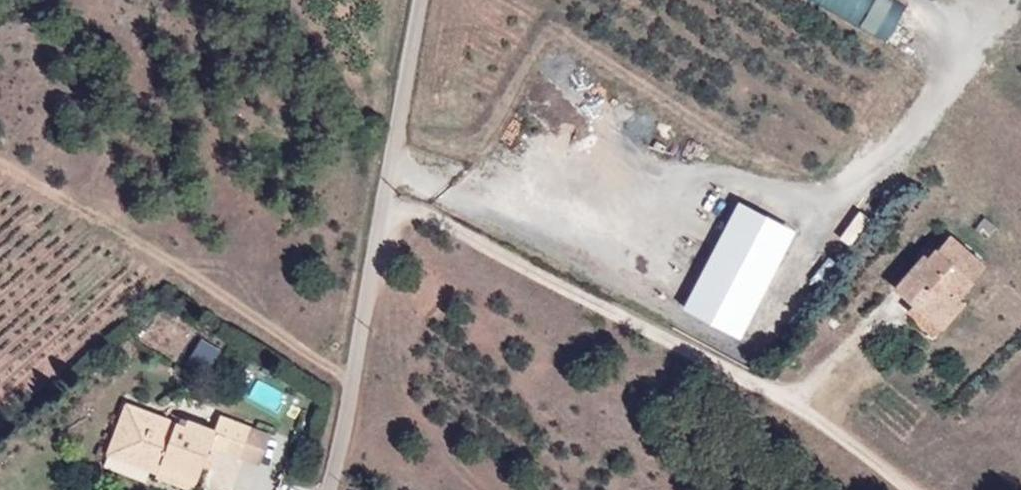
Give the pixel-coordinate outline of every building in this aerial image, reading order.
[(873,0),(823,0),(860,22),(873,0)] [(908,3),(901,0),(875,0),(863,25),(891,38),(908,3)] [(688,306),(742,335),(797,231),(742,202),(688,306)] [(953,292),(957,296),(985,265),(950,233),(929,257),(926,254),(894,287),(914,305),(929,318),(953,292)] [(964,302),(957,296),(953,292),(929,318),(914,305),(909,310),(935,334),(964,302)] [(163,463),(159,471),(197,485),(211,445),(240,456),(251,426),(222,415),(216,430),(188,418),(186,426),(178,423),(127,403),(120,422),(129,426),(121,447),(163,463)] [(186,426),(188,418),(182,415),(178,423),(186,426)] [(108,453),(159,471),(163,463),(121,447),(129,426),(120,422),(108,453)] [(270,432),(251,426),(240,456),(259,463),(270,432)]
